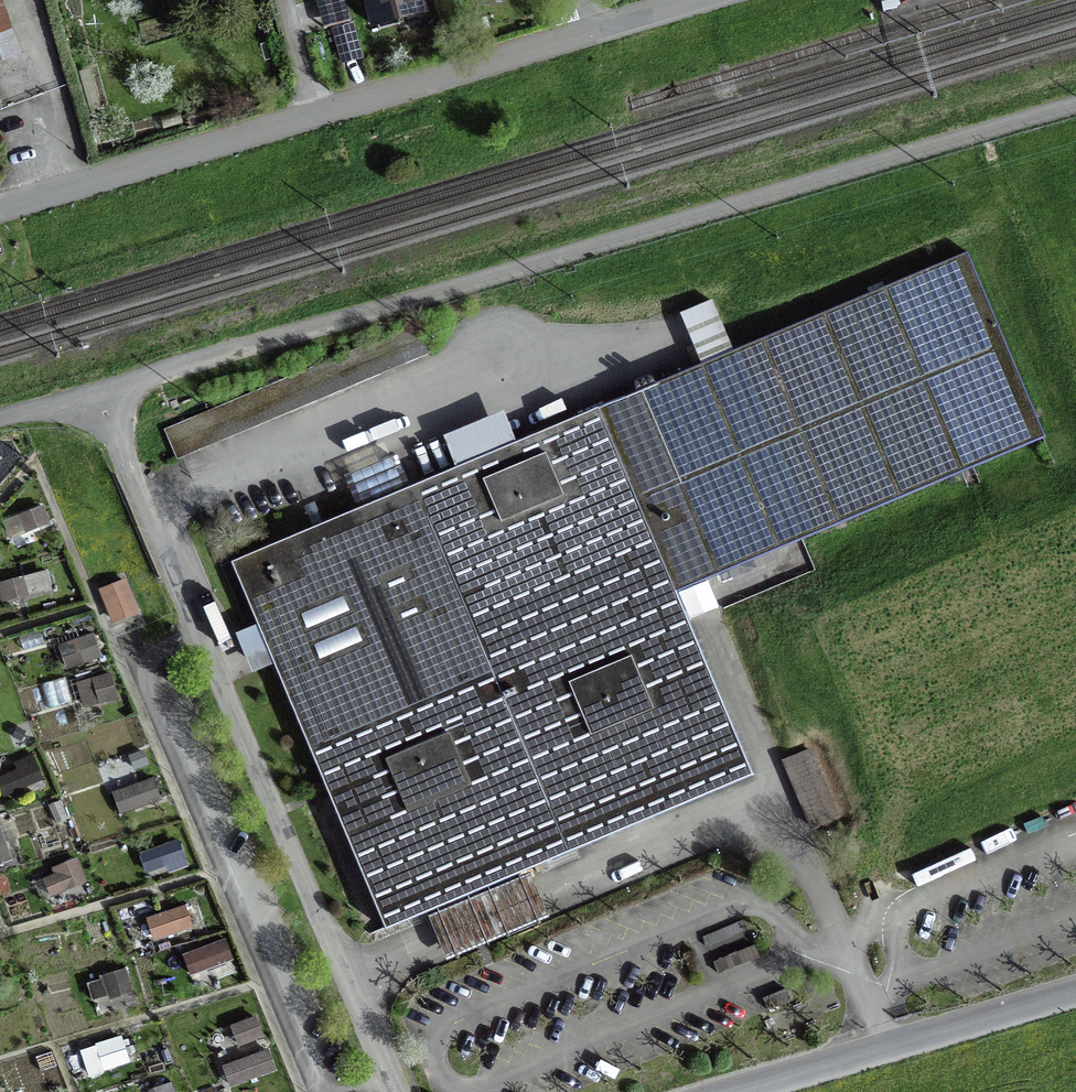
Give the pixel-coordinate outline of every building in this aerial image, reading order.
[(373,30),(426,16),(422,0),(365,0),(373,30)] [(352,29),(333,34),(340,62),(359,57),(352,29)] [(357,509),(231,561),(257,623),(235,632),(252,673),(274,663),(386,930),(427,913),(438,939),(446,959),(548,916),(539,895),(528,869),(754,775),(676,590),(1045,436),(969,255),(734,353),(712,302),(680,315),(701,364),(517,440),(504,410),(443,436),(456,467),(411,486),(397,453),(344,475),(357,509)] [(293,379),(168,431),(179,459),(305,407),(293,379)] [(2,523),(10,542),(51,525),(44,506),(2,523)] [(1,603),(53,590),(48,572),(0,583),(0,597),(1,603)] [(114,624),(139,613),(125,582),(100,592),(114,624)] [(58,646),(67,671),(103,658),(94,634),(58,646)] [(84,710),(119,700),(111,674),(76,684),(84,710)] [(841,820),(811,749),(781,762),(810,833),(841,820)] [(3,799),(44,781),(32,755),(12,764),(16,771),(0,778),(0,791),(3,799)] [(161,802),(153,779),(112,793),(120,816),(161,802)] [(12,862),(0,827),(0,866),(12,862)] [(188,868),(178,840),(138,854),(145,875),(167,868),(169,874),(188,868)] [(42,880),(50,899),(66,892),(68,897),(87,890),(85,884),(88,883),(77,858),(51,869),(53,875),(42,880)] [(154,944),(194,930),(185,906),(145,920),(154,944)] [(702,939),(706,949),(749,930),(744,920),(702,939)] [(225,940),(181,956),(189,978),(233,962),(225,940)] [(760,958),(755,946),(713,963),(719,975),(760,958)] [(167,962),(175,959),(173,953),(164,956),(167,962)] [(110,1002),(134,995),(125,969),(99,978),(100,981),(86,985),(92,1003),(108,998),(110,1002)] [(786,989),(763,1000),(769,1012),(792,1002),(786,989)] [(230,1027),(238,1049),(264,1039),(256,1017),(230,1027)] [(221,1067),(230,1090),(276,1072),(267,1050),(221,1067)] [(172,1083),(148,1091),(175,1091),(172,1083)]
